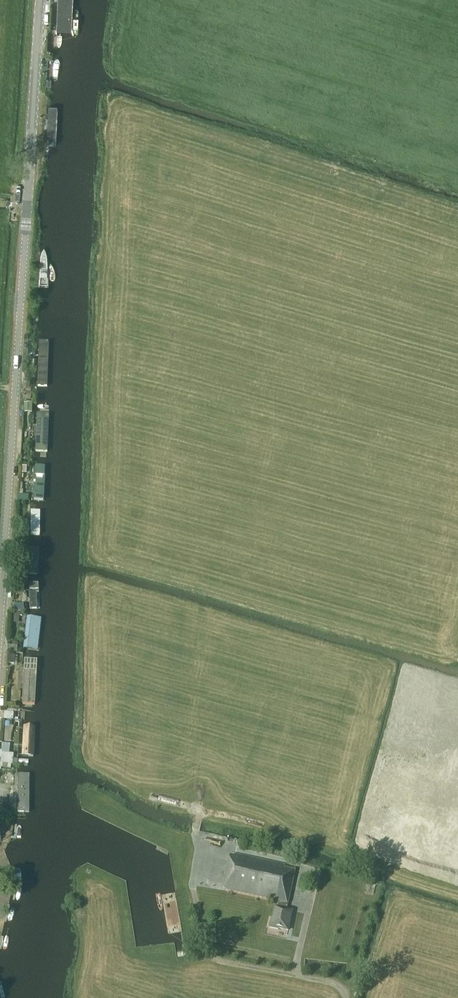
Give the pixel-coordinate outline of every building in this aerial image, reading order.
[(51,98),(47,136),(58,137),(61,99),(51,98)] [(41,351),(29,350),(28,382),(40,383),(41,351)] [(33,404),(25,404),(24,411),(32,412),(33,404)] [(50,412),(38,412),(36,450),(48,450),(50,412)] [(35,464),(34,501),(46,501),(47,464),(35,464)] [(31,510),(30,535),(41,536),(42,510),(31,510)] [(39,585),(27,584),(26,607),(38,608),(39,585)] [(39,616),(27,616),(26,646),(38,646),(39,616)] [(36,704),(37,658),(24,657),(23,704),(36,704)] [(14,712),(4,712),(4,719),(13,720),(14,712)] [(35,756),(36,724),(22,723),(21,755),(35,756)] [(2,752),(2,750),(0,750),(0,758),(0,759),(0,769),(1,770),(2,767),(8,768),(10,753),(2,752)] [(31,810),(31,773),(18,773),(18,810),(31,810)] [(277,907),(276,907),(274,906),(271,917),(270,917),(268,926),(276,928),(277,927),(286,929),(291,910),(287,909),(288,903),(296,870),(285,868),(286,864),(234,853),(233,855),(230,854),(229,857),(223,889),(224,889),(224,891),(278,902),(277,907)]
